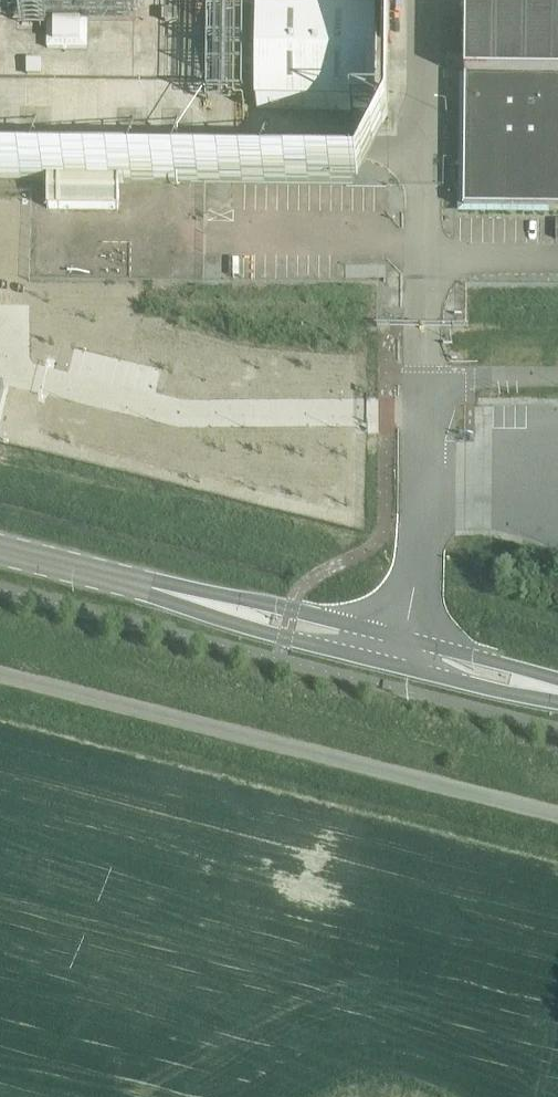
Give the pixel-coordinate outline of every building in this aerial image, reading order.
[(557,207),(557,0),(477,0),(477,75),(470,75),(470,207),(557,207)] [(386,13),(268,10),(266,106),(384,108),(386,13)] [(119,210),(119,190),(48,190),(48,210),(119,210)]
